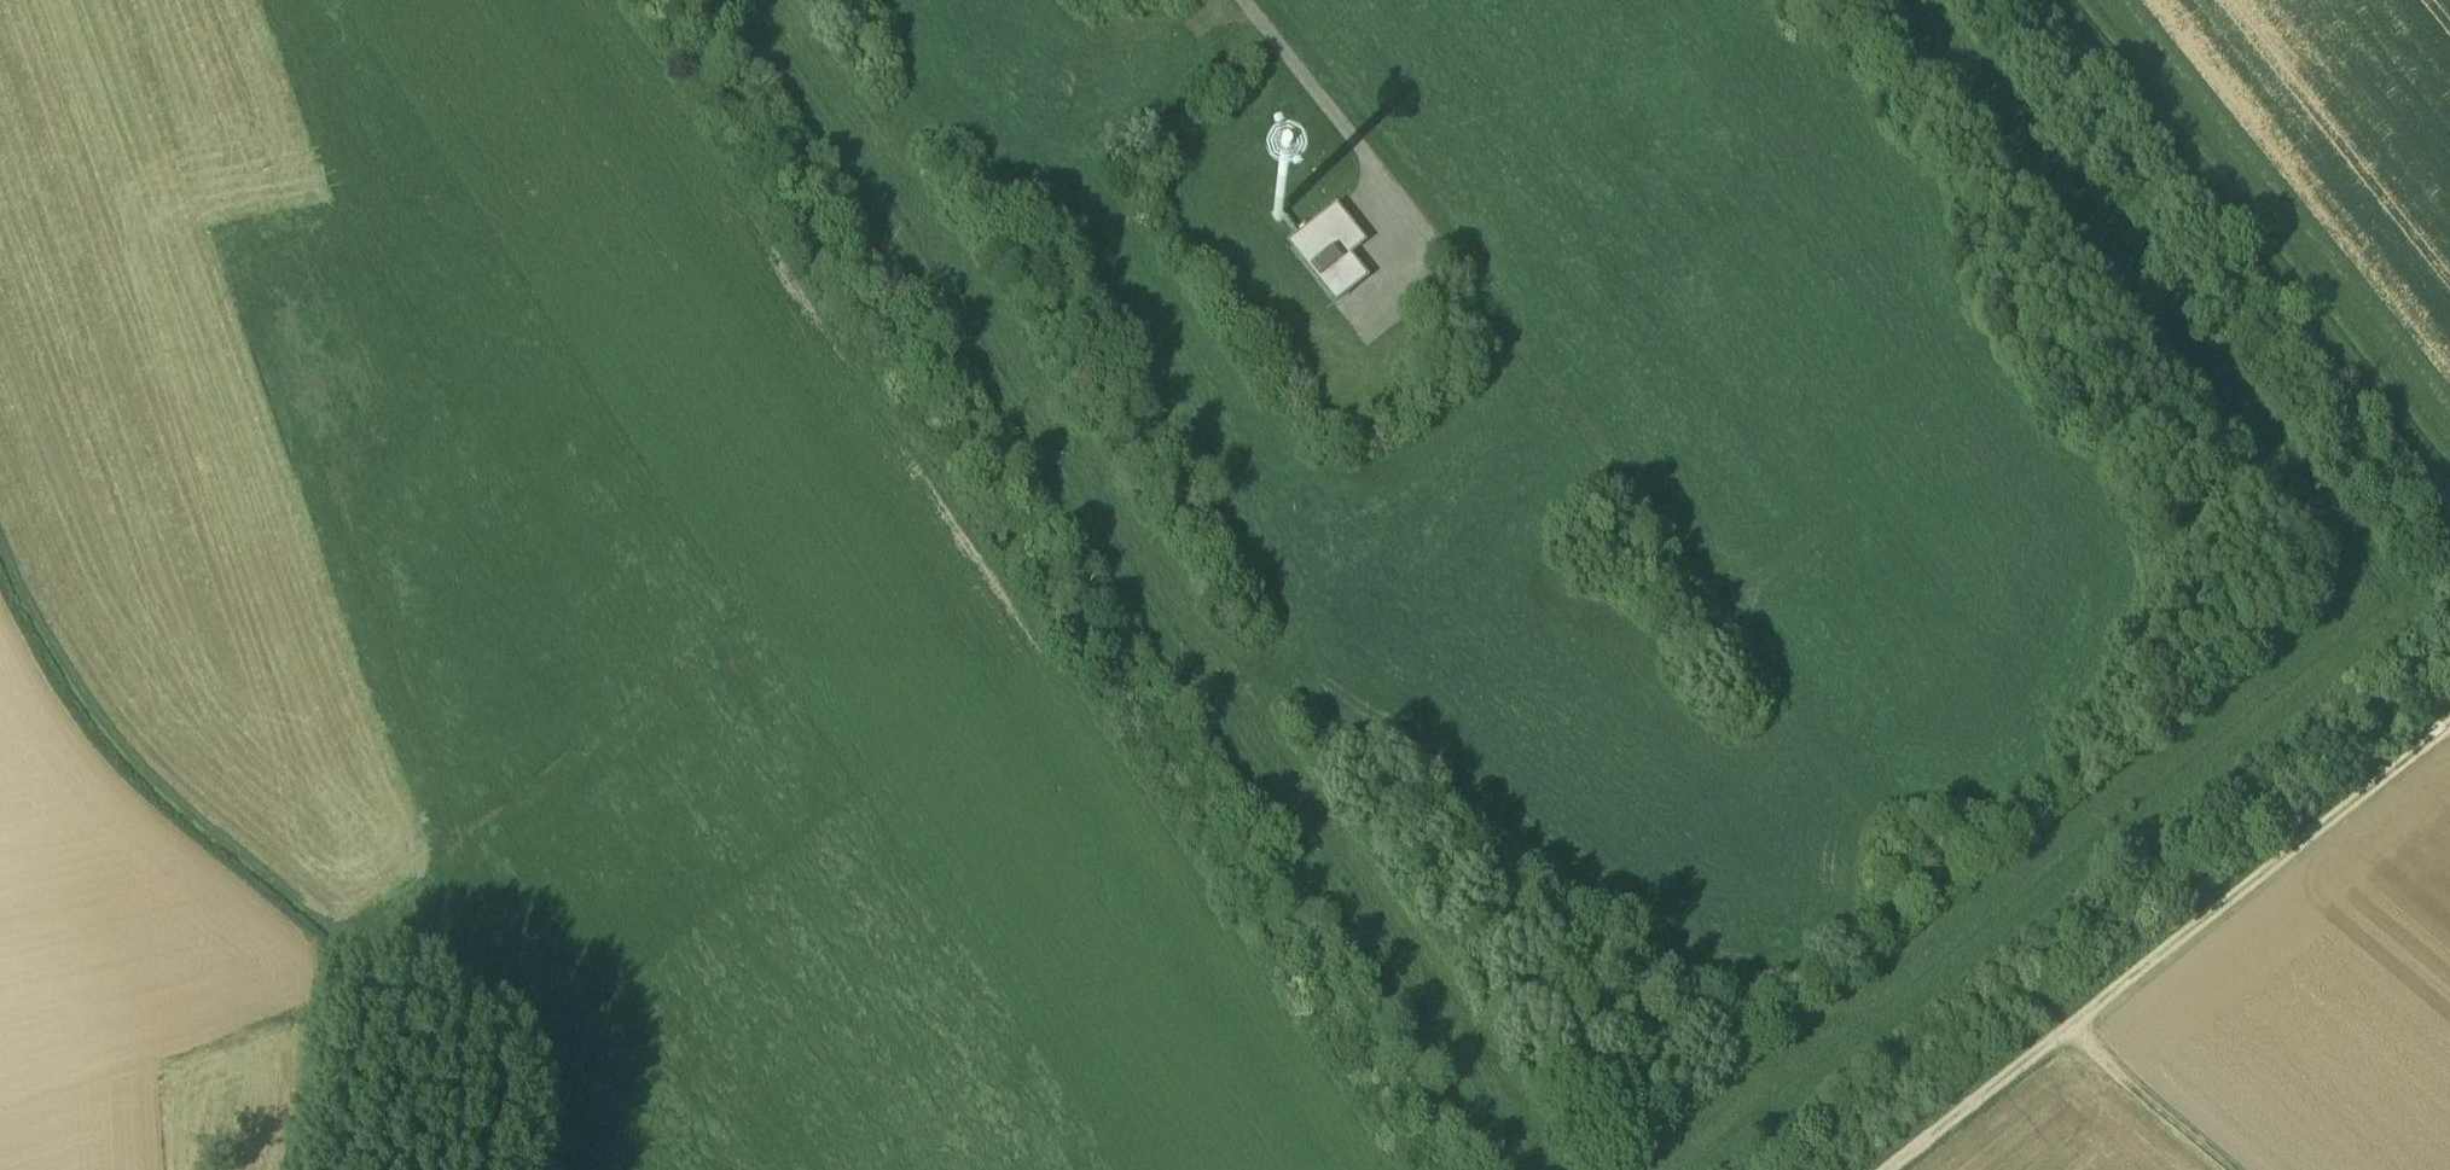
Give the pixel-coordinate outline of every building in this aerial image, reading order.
[(1288,246),(1335,307),(1367,281),(1350,259),(1366,246),(1335,208),(1288,246)]
